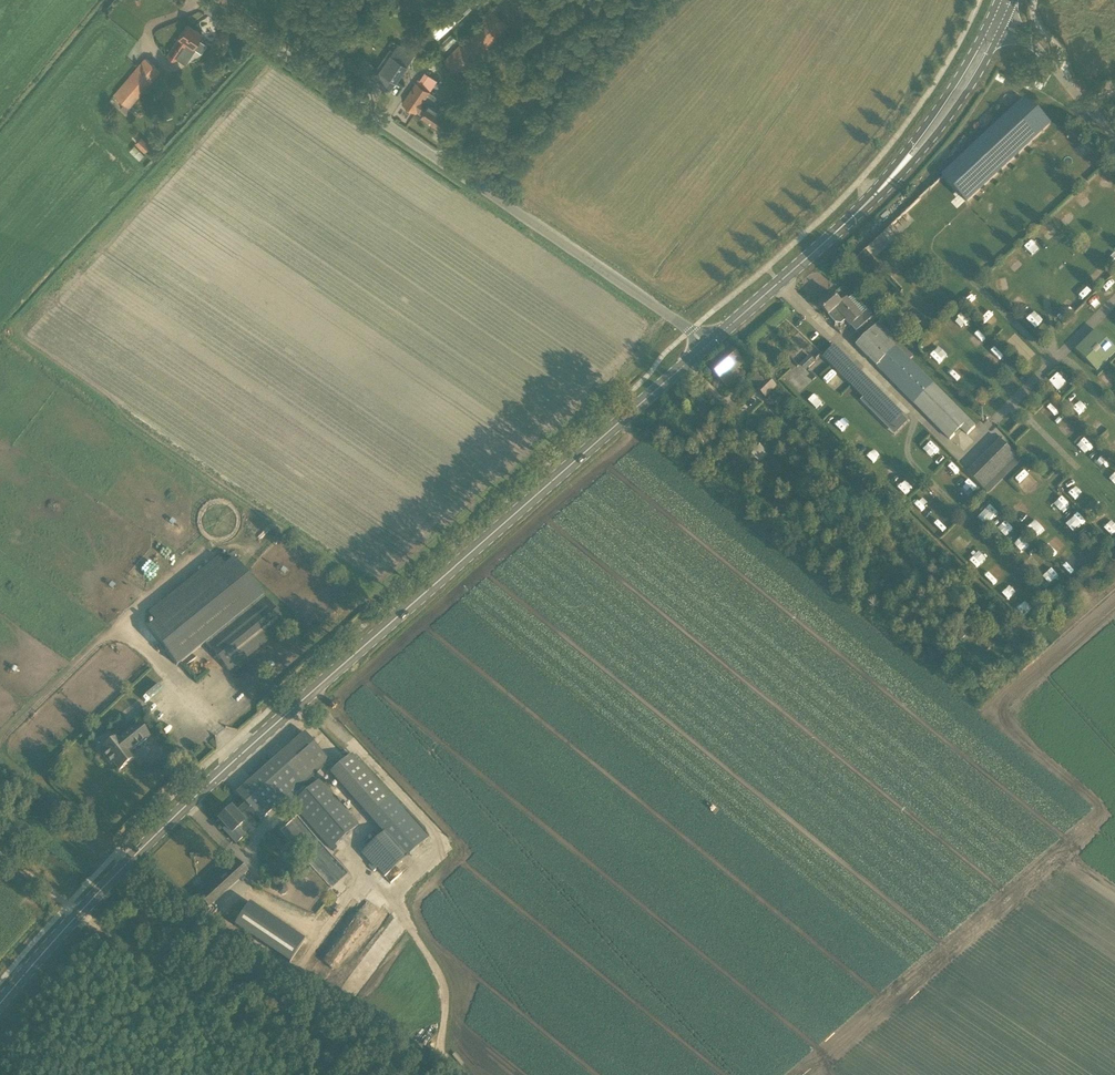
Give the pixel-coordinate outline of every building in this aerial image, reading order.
[(494,9),(446,60),(461,74),(509,23),(494,9)] [(175,60),(181,51),(189,57),(196,47),(193,45),(202,33),(187,23),(178,36),(179,36),(166,54),(175,60)] [(380,70),(375,77),(373,80),(390,91),(396,82),(397,82),(408,65),(407,65),(415,54),(398,42),(379,70),(380,70)] [(134,111),(129,107),(161,69),(146,57),(114,94),(124,103),(120,108),(130,116),(134,111)] [(1028,80),(1031,74),(1022,70),(1019,75),(1028,80)] [(417,112),(418,110),(427,96),(431,91),(430,91),(438,79),(426,71),(421,78),(420,78),(417,82),(403,102),(417,112)] [(1041,86),(1044,81),(1037,77),(1034,82),(1041,86)] [(422,114),(432,121),(438,126),(443,119),(451,125),(457,116),(442,105),(439,109),(431,105),(434,101),(427,96),(418,110),(423,113),(422,114)] [(1026,100),(944,177),(967,202),(1050,125),(1026,100)] [(134,143),(144,152),(151,145),(141,136),(134,143)] [(1064,223),(1073,218),(1067,208),(1058,214),(1064,223)] [(1042,232),(1050,238),(1055,230),(1047,224),(1042,232)] [(1008,262),(1016,269),(1021,263),(1013,257),(1008,262)] [(1096,265),(1088,271),(1098,282),(1105,275),(1096,265)] [(997,291),(1009,288),(1007,278),(995,280),(997,291)] [(1073,287),(1083,298),(1089,293),(1079,281),(1073,287)] [(1114,290),(1114,287),(1108,282),(1102,289),(1110,296),(1114,290)] [(1011,304),(1018,311),(1030,300),(1023,292),(1011,304)] [(829,316),(836,324),(843,318),(851,327),(862,317),(847,300),(841,305),(833,295),(820,306),(829,316)] [(972,308),(977,303),(970,295),(965,300),(972,308)] [(1066,315),(1075,307),(1066,298),(1057,307),(1066,315)] [(867,311),(863,314),(870,321),(873,318),(867,311)] [(989,312),(980,320),(989,328),(997,320),(989,312)] [(948,325),(958,334),(970,322),(960,313),(948,325)] [(1028,320),(1034,328),(1043,320),(1036,313),(1028,320)] [(875,327),(867,334),(856,346),(950,440),(969,421),(898,350),(901,347),(878,324),(875,327)] [(970,339),(978,347),(986,338),(978,331),(970,339)] [(1098,371),(1114,354),(1114,349),(1097,331),(1077,351),(1098,371)] [(939,364),(951,352),(942,343),(930,355),(939,364)] [(986,356),(994,365),(1003,357),(995,347),(986,356)] [(709,368),(718,378),(727,388),(741,376),(735,369),(743,362),(731,349),(709,368)] [(833,349),(825,358),(838,371),(846,363),(833,349)] [(948,373),(956,381),(968,368),(960,360),(948,373)] [(838,371),(857,390),(867,380),(849,361),(846,363),(838,371)] [(767,399),(778,388),(760,368),(750,378),(758,387),(757,389),(767,399)] [(1114,378),(1114,376),(1108,369),(1097,380),(1105,388),(1114,378)] [(1059,391),(1067,382),(1057,373),(1049,382),(1059,391)] [(974,382),(966,388),(972,397),(980,391),(974,382)] [(885,398),(877,389),(866,400),(882,416),(887,411),(880,403),(885,398)] [(816,408),(820,403),(813,396),(809,401),(816,408)] [(1052,405),(1044,411),(1049,417),(1056,412),(1052,405)] [(998,428),(987,439),(993,445),(1004,433),(998,428)] [(1083,438),(1076,446),(1085,453),(1092,445),(1083,438)] [(998,439),(966,473),(989,494),(1021,461),(998,439)] [(1102,456),(1095,464),(1101,469),(1108,462),(1102,456)] [(1042,465),(1047,471),(1056,464),(1050,458),(1042,465)] [(1027,493),(1035,483),(1023,472),(1014,481),(1027,493)] [(791,478),(778,492),(789,502),(801,488),(791,478)] [(964,499),(976,486),(968,479),(956,492),(964,499)] [(922,512),(934,500),(926,492),(914,504),(922,512)] [(1056,515),(1069,504),(1062,496),(1049,508),(1056,515)] [(1018,520),(1030,509),(1023,500),(1010,512),(1018,520)] [(987,526),(999,513),(990,505),(978,517),(987,526)] [(1069,521),(1077,529),(1085,521),(1077,513),(1069,521)] [(933,524),(943,533),(951,525),(941,515),(933,524)] [(1038,517),(1027,529),(1036,538),(1048,526),(1038,517)] [(1003,540),(1014,528),(1006,521),(995,532),(1003,540)] [(960,551),(973,540),(966,532),(953,543),(960,551)] [(1053,556),(1065,544),(1056,535),(1044,548),(1053,556)] [(1023,551),(1029,544),(1021,538),(1015,545),(1023,551)] [(1036,552),(1024,564),(1033,572),(1044,560),(1036,552)] [(1072,575),(1084,562),(1074,554),(1063,566),(1072,575)] [(223,567),(154,624),(147,629),(178,666),(264,596),(234,559),(223,567)] [(1040,581),(1047,588),(1060,576),(1052,568),(1040,581)] [(993,583),(1000,576),(993,569),(986,576),(993,583)] [(1013,582),(1002,593),(1009,600),(1020,589),(1013,582)] [(207,646),(221,663),(228,671),(287,624),(266,598),(207,646)] [(1025,616),(1032,609),(1025,601),(1017,609),(1025,616)] [(1036,641),(1041,645),(1045,642),(1040,637),(1036,641)] [(112,764),(118,772),(134,760),(129,754),(149,738),(138,724),(118,740),(117,739),(102,751),(103,752),(101,754),(110,766),(112,764)] [(236,794),(246,805),(254,813),(260,820),(274,808),(277,811),(283,806),(293,817),(297,813),(331,851),(359,826),(319,780),(307,791),(301,784),(328,760),(304,733),(236,794)] [(368,819),(389,800),(350,757),(330,776),(368,819)] [(426,840),(390,800),(369,818),(383,834),(364,850),(386,875),(426,840)] [(223,830),(236,844),(246,836),(239,828),(244,822),(254,813),(246,805),(236,814),(231,809),(218,820),(226,828),(223,830)] [(248,872),(235,860),(225,869),(237,882),(248,872)] [(290,965),(305,940),(243,903),(228,927),(290,965)] [(485,1065),(489,1058),(479,1053),(475,1059),(485,1065)]
